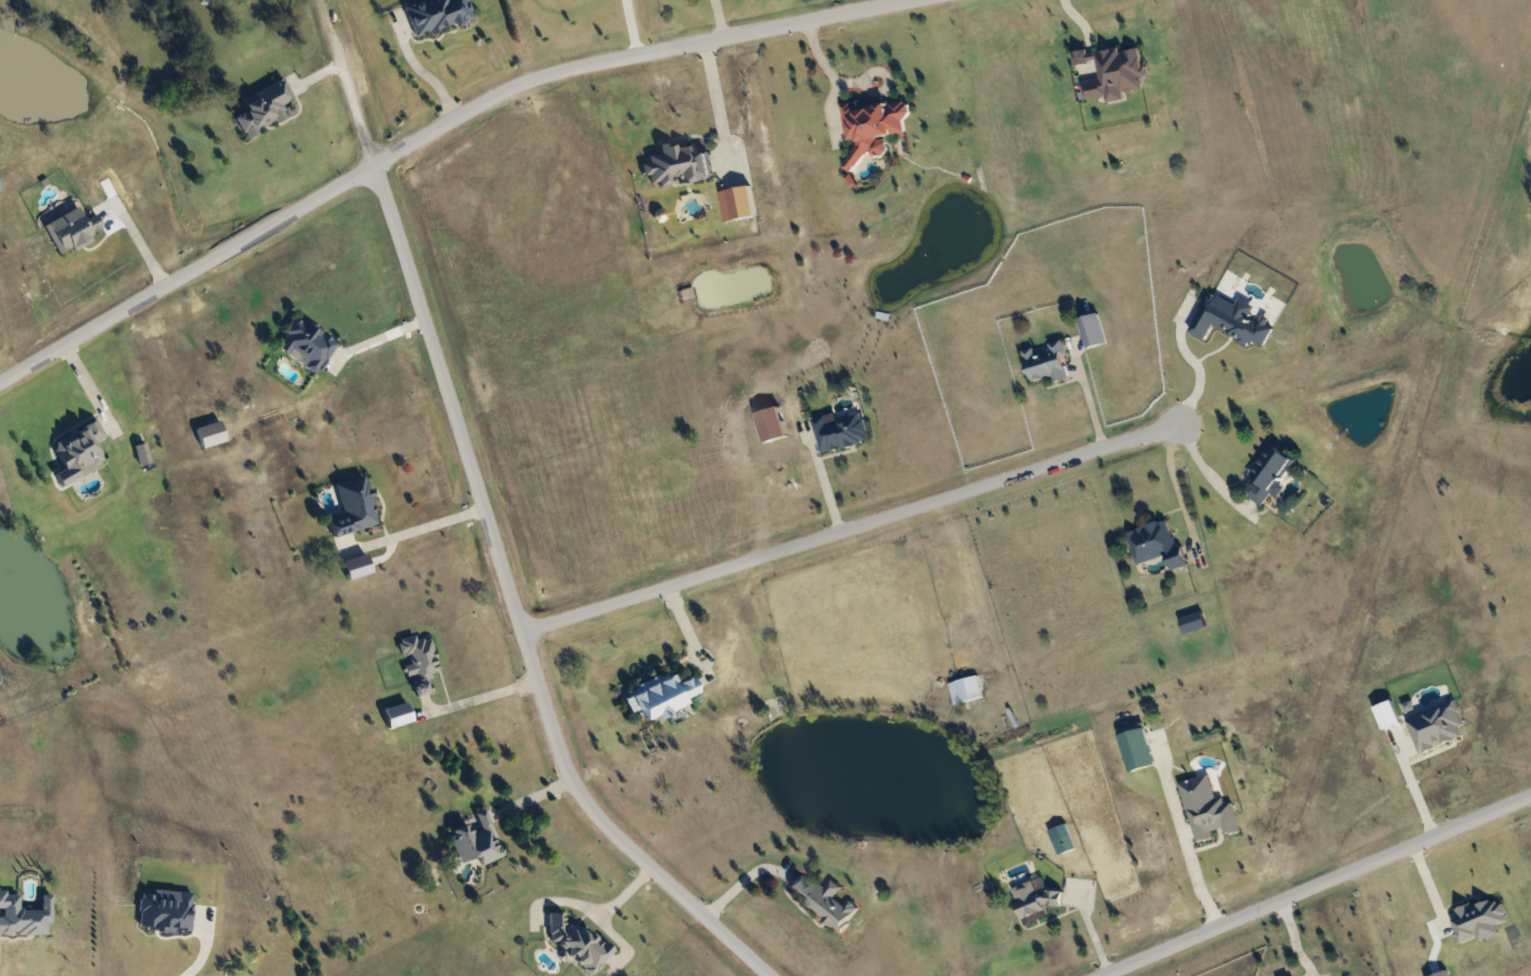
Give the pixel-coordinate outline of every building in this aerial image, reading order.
[(403,8),(422,0),(465,0),(471,16),(415,38),(403,8)] [(1143,89),(1085,97),(1083,81),(1100,78),(1098,62),(1074,65),(1073,54),(1140,45),(1144,76),(1142,76),(1143,89)] [(240,98),(283,78),(292,98),(281,103),(287,116),(243,136),(234,115),(245,110),(240,98)] [(842,103),(856,101),(858,108),(907,100),(910,116),(903,117),(905,131),(883,134),(886,152),(859,156),(861,169),(853,170),(848,139),(847,139),(842,103)] [(708,143),(712,177),(650,183),(649,174),(642,174),(641,163),(648,162),(647,153),(659,152),(659,148),(708,143)] [(91,240),(58,255),(43,223),(77,207),(82,217),(94,211),(101,226),(88,232),(91,240)] [(1206,340),(1190,333),(1208,293),(1275,324),(1263,349),(1213,325),(1206,340)] [(1107,342),(1087,348),(1078,318),(1098,312),(1107,342)] [(315,371),(276,339),(294,317),(300,322),(304,317),(337,344),(315,371)] [(1024,350),(1060,340),(1070,377),(1054,382),(1052,376),(1033,381),(1024,350)] [(827,414),(829,421),(862,414),(868,442),(820,453),(812,417),(827,414)] [(50,442),(97,419),(105,436),(94,442),(102,459),(66,476),(50,442)] [(138,465),(132,445),(144,442),(150,462),(138,465)] [(1249,475),(1270,443),(1293,458),(1263,505),(1249,496),(1259,481),(1249,475)] [(330,536),(326,519),(342,515),(333,483),(364,474),(377,523),(330,536)] [(1171,569),(1167,554),(1137,563),(1127,530),(1170,518),(1184,566),(1171,569)] [(1185,633),(1180,618),(1202,610),(1207,626),(1185,633)] [(429,637),(437,671),(427,673),(431,692),(415,695),(410,675),(408,676),(403,655),(400,655),(396,639),(413,635),(414,640),(429,637)] [(691,675),(700,697),(644,721),(639,709),(630,713),(620,690),(664,671),(670,684),(691,675)] [(954,705),(948,683),(977,674),(984,696),(954,705)] [(381,709),(405,701),(411,720),(387,728),(381,709)] [(1129,772),(1117,727),(1144,720),(1156,765),(1129,772)] [(1181,781),(1214,772),(1222,803),(1232,800),(1240,830),(1224,834),(1223,827),(1206,831),(1208,837),(1196,841),(1181,781)] [(503,855),(480,863),(477,855),(459,861),(447,829),(474,819),(472,812),(485,807),(503,855)] [(1055,841),(1062,838),(1067,848),(1060,852),(1055,841)] [(786,889),(799,871),(824,889),(832,879),(842,886),(835,896),(845,904),(849,899),(858,906),(842,929),(786,889)] [(1065,902),(1046,907),(1048,916),(1023,922),(1014,886),(1035,880),(1038,893),(1061,887),(1065,902)] [(49,933),(0,932),(0,891),(18,891),(17,908),(39,909),(39,893),(49,893),(49,933)] [(1508,922),(1459,940),(1451,918),(1457,915),(1456,910),(1497,895),(1508,922)] [(548,944),(547,912),(562,911),(563,927),(593,926),(593,938),(605,938),(606,971),(581,972),(581,960),(565,960),(564,943),(548,944)]
